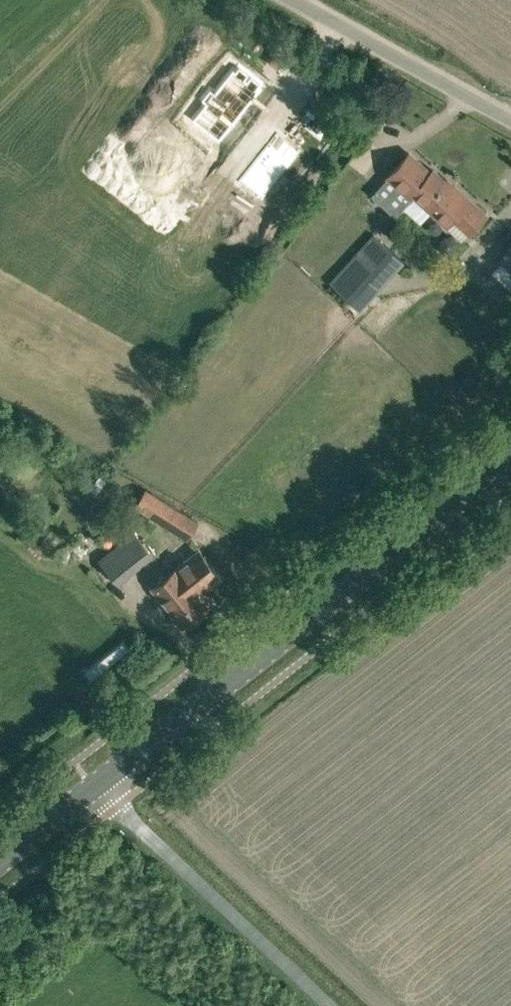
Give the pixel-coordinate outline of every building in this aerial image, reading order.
[(209,105),(199,97),(184,116),(206,132),(201,139),(216,150),(263,85),(237,66),(209,105)] [(248,174),(272,191),(306,144),(282,127),(248,174)] [(411,192),(431,171),(409,152),(387,175),(410,196),(412,193),(411,192)] [(433,169),(431,171),(411,192),(412,193),(447,225),(453,218),(469,233),(487,214),(467,196),(455,185),(453,187),(433,169)] [(404,260),(374,233),(330,281),(360,308),(404,260)] [(500,257),(510,267),(510,246),(500,257)] [(167,500),(152,491),(146,487),(135,505),(161,521),(188,538),(199,521),(172,504),(167,501),(167,500)] [(135,533),(110,553),(108,551),(99,559),(119,584),(154,556),(135,533)] [(215,570),(198,549),(152,586),(183,625),(209,604),(195,586),(215,570)]
